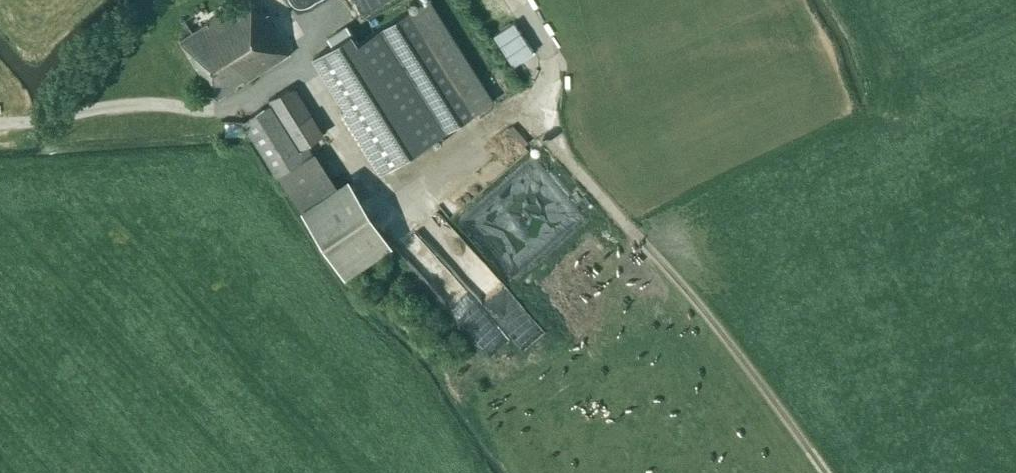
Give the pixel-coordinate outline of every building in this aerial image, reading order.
[(250,0),(243,0),(179,40),(216,99),(289,54),(261,8),(257,10),(250,0)] [(346,25),(327,36),(331,44),(313,56),(320,67),(384,169),(473,113),(494,99),(430,0),(425,0),(409,11),(358,43),(346,25)] [(515,64),(533,52),(516,25),(498,37),(515,64)] [(315,151),(312,153),(307,144),(324,134),(294,85),(269,100),(271,104),(243,122),(278,175),(300,208),(301,207),(345,275),(391,243),(348,177),(337,184),(315,151)] [(418,228),(407,237),(418,249),(428,241),(418,228)] [(449,304),(493,355),(515,336),(524,346),(547,326),(503,277),(480,297),(470,286),(449,304)]
